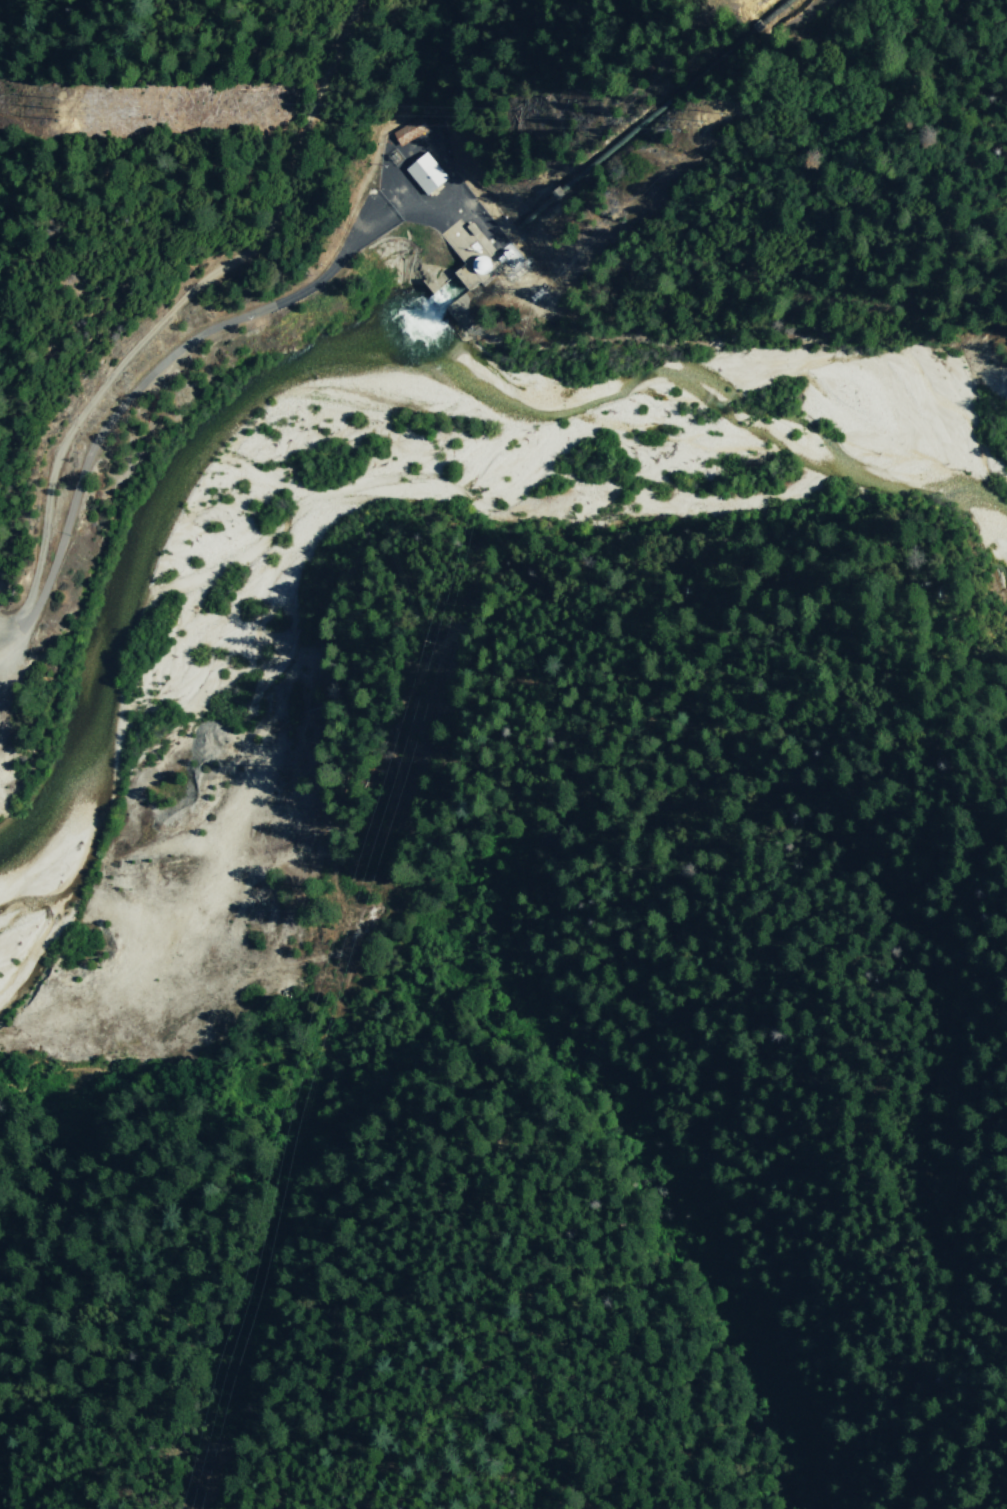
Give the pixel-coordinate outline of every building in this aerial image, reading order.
[(399,147),(426,130),(418,117),(391,133),(399,147)] [(404,169),(426,195),(447,177),(425,151),(404,169)] [(465,193),(448,177),(434,190),(451,207),(465,193)] [(476,259),(483,256),(490,259),(493,266),(490,273),(483,276),(476,273),(473,266),(476,259)]
